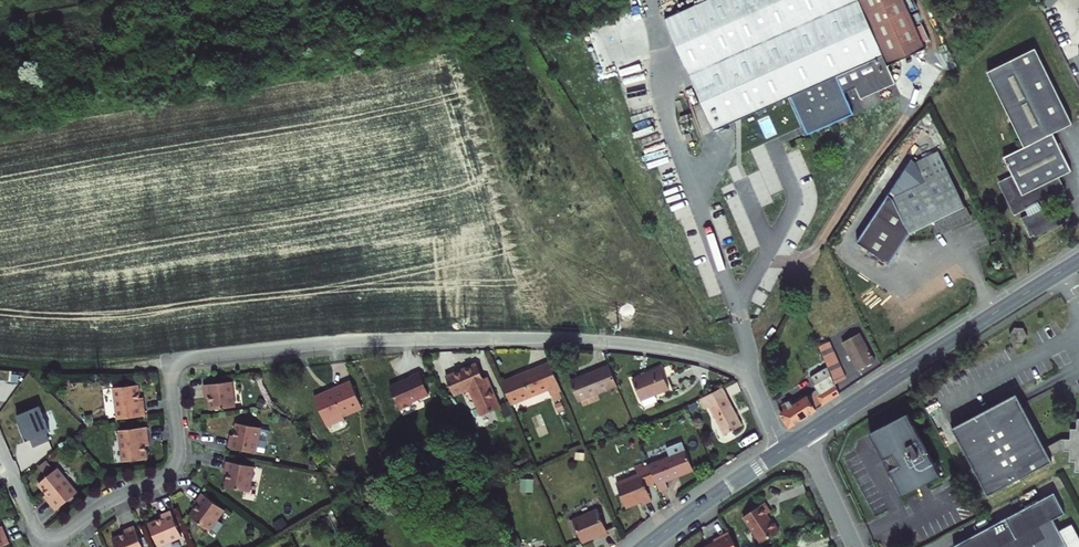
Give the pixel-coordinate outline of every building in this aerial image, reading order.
[(666,20),(716,132),(792,98),(809,136),(855,115),(846,94),(857,89),(862,100),(897,85),(889,67),(927,50),(905,0),(711,0),(666,20)] [(674,10),(702,1),(702,0),(670,0),(674,10)] [(1052,32),(1059,28),(1050,10),(1059,0),(1036,0),(1052,32)] [(1020,221),(1030,239),(1071,221),(1069,216),(1066,211),(1056,216),(1051,206),(1043,209),(1039,202),(1066,191),(1059,178),(1072,172),(1053,134),(1073,125),(1037,50),(989,73),(1025,148),(1004,158),(1013,177),(999,184),(1014,214),(1024,209),(1029,217),(1020,221)] [(926,183),(920,185),(937,223),(940,233),(971,218),(940,152),(917,164),(926,183)] [(926,183),(917,164),(913,161),(889,196),(892,197),(920,185),(926,183)] [(920,185),(892,197),(889,196),(858,244),(891,266),(901,251),(911,236),(937,223),(920,185)] [(1024,330),(1013,329),(1008,337),(1014,347),(1023,346),(1028,338),(1024,330)] [(844,347),(860,371),(876,362),(860,337),(844,347)] [(822,352),(829,370),(836,385),(841,382),(845,380),(830,348),(822,352)] [(547,357),(500,376),(510,401),(545,384),(548,390),(559,385),(547,357)] [(475,358),(444,373),(453,392),(467,386),(480,412),(500,403),(490,381),(486,383),(482,374),(475,358)] [(607,360),(582,370),(583,373),(568,379),(576,398),(615,381),(607,360)] [(667,384),(658,363),(630,375),(640,396),(667,384)] [(782,414),(787,425),(794,426),(818,412),(841,397),(836,385),(829,370),(811,380),(821,396),(816,398),(815,395),(804,402),(803,400),(796,404),(794,401),(784,406),(787,412),(782,414)] [(410,376),(389,386),(399,409),(412,403),(410,401),(428,393),(418,371),(409,375),(410,376)] [(486,372),(482,374),(486,383),(490,381),(486,372)] [(363,409),(349,381),(312,397),(326,427),(363,409)] [(235,382),(206,385),(208,394),(211,393),(213,410),(238,407),(235,382)] [(141,385),(116,388),(120,420),(148,416),(146,402),(143,402),(141,385)] [(744,426),(729,396),(706,407),(720,437),(744,426)] [(1066,455),(1066,444),(1063,444),(1046,453),(1017,398),(976,419),(977,423),(955,435),(989,499),(1053,466),(1050,461),(1062,455),(1066,455)] [(38,407),(16,416),(26,440),(31,439),(34,447),(50,441),(46,432),(49,431),(38,407)] [(882,435),(876,438),(893,471),(889,473),(903,499),(941,480),(908,417),(885,429),(887,432),(882,435)] [(967,424),(953,431),(955,435),(977,423),(976,419),(967,424)] [(233,439),(231,448),(259,453),(264,428),(240,423),(237,440),(233,439)] [(150,428),(121,431),(125,463),(150,460),(148,443),(151,442),(150,428)] [(686,446),(648,461),(659,488),(668,485),(665,478),(669,476),(674,475),(673,472),(693,463),(686,446)] [(46,460),(38,466),(46,476),(54,469),(46,460)] [(258,467),(230,462),(228,470),(232,471),(229,488),(253,492),(258,467)] [(693,463),(673,472),(674,475),(694,466),(693,463)] [(57,511),(79,493),(59,469),(40,484),(51,497),(48,500),(57,511)] [(652,497),(642,471),(616,480),(626,505),(631,503),(637,501),(636,499),(641,497),(642,501),(652,497)] [(228,509),(205,492),(199,500),(203,502),(193,516),(213,530),(228,509)] [(1047,529),(1058,522),(1047,500),(1000,525),(958,546),(1056,546),(1047,529)] [(596,503),(570,513),(580,536),(585,534),(591,532),(590,530),(596,528),(598,532),(606,528),(596,503)] [(761,544),(779,531),(771,520),(767,515),(770,512),(767,508),(764,503),(743,518),(761,544)] [(174,512),(166,515),(167,519),(152,526),(161,546),(164,546),(185,538),(174,512)] [(707,537),(724,527),(718,518),(702,528),(707,537)] [(12,545),(6,531),(2,533),(0,527),(0,546),(8,546),(12,545)] [(137,528),(129,531),(130,535),(115,541),(117,546),(145,546),(137,528)] [(729,532),(714,540),(715,541),(706,546),(703,546),(737,546),(729,532)]
